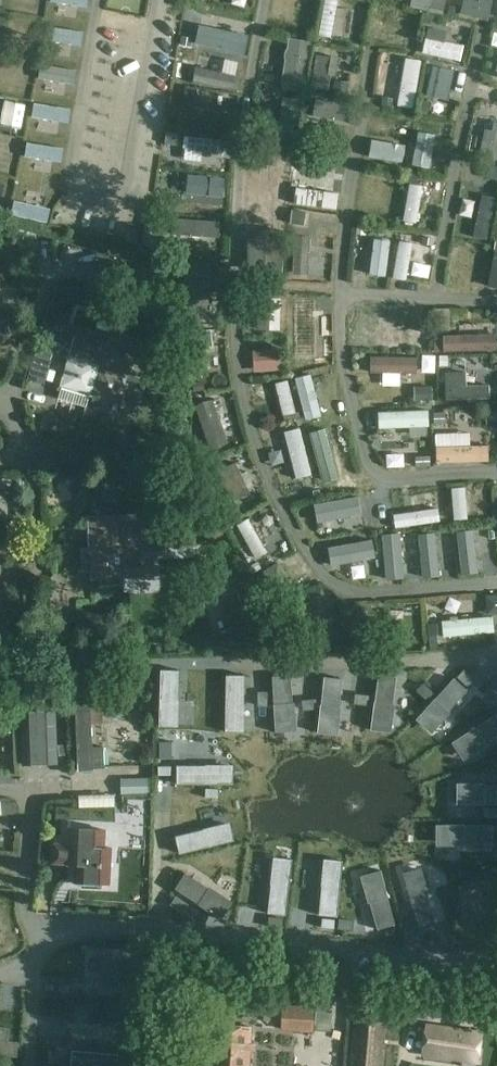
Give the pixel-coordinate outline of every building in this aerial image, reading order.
[(24,17),(50,20),(52,0),(25,0),(24,17)] [(319,35),(331,37),(331,35),(341,37),(344,17),(334,15),(337,0),(325,0),(319,35)] [(411,7),(442,15),(446,0),(412,0),(411,7)] [(461,14),(487,20),(492,0),(479,0),(478,2),(470,0),(464,0),(461,14)] [(458,9),(449,7),(448,14),(456,16),(458,9)] [(424,23),(436,25),(438,17),(425,15),(424,23)] [(425,38),(422,53),(459,60),(462,45),(444,42),(446,32),(429,28),(427,38),(425,38)] [(244,55),(247,38),(199,31),(197,47),(244,55)] [(18,34),(15,58),(45,61),(47,37),(18,34)] [(308,44),(289,40),(281,83),(300,86),(308,44)] [(335,58),(317,55),(311,87),(329,91),(335,58)] [(419,62),(405,60),(396,106),(411,109),(419,62)] [(454,68),(431,64),(425,97),(448,101),(454,68)] [(237,75),(193,68),(191,83),(234,91),(237,75)] [(348,83),(334,81),(332,95),(346,97),(348,83)] [(194,89),(186,88),(185,99),(193,100),(194,89)] [(271,120),(268,138),(292,142),(298,99),(283,97),(279,121),(271,120)] [(393,100),(382,98),(381,106),(392,107),(393,100)] [(430,103),(421,101),(418,113),(427,115),(430,103)] [(234,114),(190,107),(187,126),(231,133),(234,114)] [(342,123),(310,118),(308,129),(341,133),(342,123)] [(480,156),(496,160),(496,123),(494,123),(492,131),(486,130),(480,156)] [(178,133),(167,131),(165,144),(176,145),(178,133)] [(418,133),(414,166),(428,168),(433,136),(418,133)] [(182,150),(221,154),(222,141),(183,136),(182,150)] [(404,145),(371,141),(369,159),(402,164),(404,145)] [(262,167),(260,181),(283,184),(288,149),(275,147),(272,168),(262,167)] [(314,155),(301,153),(299,162),(313,164),(314,155)] [(487,177),(496,179),(496,168),(490,166),(487,177)] [(367,167),(366,183),(383,184),(384,168),(367,167)] [(408,173),(406,182),(417,183),(418,175),(408,173)] [(223,202),(225,181),(187,177),(184,197),(223,202)] [(410,185),(403,221),(416,224),(423,188),(410,185)] [(340,195),(298,189),(296,203),(338,209),(340,195)] [(496,198),(482,195),(473,239),(487,241),(496,198)] [(21,203),(13,232),(25,236),(34,207),(21,203)] [(387,209),(371,209),(370,227),(386,227),(387,209)] [(304,213),(292,211),(291,223),(302,225),(304,213)] [(146,221),(142,245),(154,247),(158,229),(155,228),(156,222),(146,221)] [(366,227),(357,226),(356,234),(365,235),(366,227)] [(434,236),(424,235),(423,242),(433,244),(434,236)] [(294,271),(309,271),(311,238),(295,237),(294,271)] [(375,240),(369,276),(384,279),(390,243),(375,240)] [(262,254),(260,273),(279,275),(282,242),(271,241),(270,255),(262,254)] [(393,280),(406,282),(412,244),(398,242),(393,280)] [(185,263),(183,299),(199,300),(200,281),(208,281),(209,265),(185,263)] [(457,280),(485,281),(486,267),(457,266),(457,280)] [(258,314),(257,329),(279,331),(281,299),(271,298),(270,314),(258,314)] [(420,313),(378,311),(376,332),(419,335),(420,313)] [(198,315),(186,315),(186,326),(197,326),(198,315)] [(130,375),(130,374),(139,344),(140,339),(127,336),(123,332),(126,323),(113,319),(108,336),(107,335),(98,366),(130,375)] [(69,357),(98,366),(107,335),(78,327),(69,357)] [(314,363),(313,327),(298,328),(300,364),(314,363)] [(210,330),(189,333),(194,375),(207,374),(204,347),(212,346),(210,330)] [(443,336),(444,351),(496,349),(496,335),(443,336)] [(282,349),(260,350),(261,371),(283,370),(282,349)] [(50,361),(34,356),(27,381),(43,386),(50,361)] [(447,356),(439,356),(439,366),(447,366),(447,356)] [(86,408),(89,397),(98,366),(69,357),(59,388),(61,388),(58,399),(86,408)] [(416,359),(371,358),(371,373),(416,375),(416,359)] [(226,364),(214,366),(217,393),(230,392),(226,364)] [(131,390),(144,393),(147,380),(130,375),(98,366),(89,397),(93,398),(92,402),(94,406),(103,408),(107,406),(108,402),(120,405),(128,381),(133,383),(131,390)] [(445,373),(446,399),(489,398),(488,385),(466,386),(465,373),(445,373)] [(305,421),(321,417),(310,375),(294,379),(305,421)] [(202,381),(192,382),(194,392),(203,391),(202,381)] [(287,381),(275,384),(285,421),(299,417),(298,413),(295,413),(287,381)] [(431,387),(419,388),(419,401),(431,400),(431,387)] [(218,403),(205,406),(213,441),(226,438),(218,403)] [(92,424),(95,411),(64,406),(62,418),(92,424)] [(378,411),(380,429),(429,427),(428,408),(378,411)] [(187,417),(173,413),(166,437),(180,441),(187,417)] [(444,413),(434,414),(434,424),(444,424),(444,413)] [(283,433),(296,481),(312,476),(299,429),(283,433)] [(323,485),(336,481),(326,444),(313,447),(323,485)] [(489,446),(437,449),(438,464),(489,461),(489,446)] [(238,462),(224,468),(235,495),(249,489),(238,462)] [(457,523),(468,522),(464,489),(452,490),(457,523)] [(321,498),(319,490),(313,491),(315,500),(321,498)] [(0,494),(0,501),(1,509),(18,507),(16,492),(0,494)] [(116,494),(103,495),(104,516),(117,515),(116,494)] [(359,500),(313,507),(316,525),(362,517),(359,500)] [(232,518),(224,501),(217,504),(225,521),(232,518)] [(437,508),(394,515),(396,529),(439,522),(437,508)] [(120,547),(152,545),(151,514),(118,515),(120,547)] [(120,547),(118,515),(87,517),(88,549),(120,547)] [(380,518),(381,527),(391,525),(389,516),(380,518)] [(237,526),(256,559),(269,552),(250,519),(237,526)] [(478,574),(473,531),(459,533),(463,576),(478,574)] [(405,580),(400,534),(383,536),(388,582),(405,580)] [(440,577),(435,534),(418,536),(423,579),(440,577)] [(372,541),(327,549),(330,569),(375,561),(372,541)] [(152,545),(120,547),(121,580),(154,578),(152,545)] [(122,585),(121,580),(120,547),(88,549),(82,549),(83,571),(89,570),(90,581),(99,581),(99,586),(122,585)] [(250,566),(254,572),(261,568),(257,562),(250,566)] [(492,618),(443,622),(444,635),(493,632),(492,618)] [(428,635),(436,635),(438,635),(437,623),(427,624),(428,635)] [(405,634),(404,625),(367,627),(368,637),(405,634)] [(445,638),(446,655),(486,653),(485,635),(445,638)] [(464,670),(457,677),(468,687),(475,680),(464,670)] [(158,725),(178,726),(178,674),(158,673),(158,725)] [(277,732),(295,730),(291,676),(273,677),(277,732)] [(227,732),(243,733),(244,678),(228,677),(227,732)] [(319,732),(337,734),(343,680),(325,678),(319,732)] [(380,678),(373,730),(392,733),(399,680),(380,678)] [(432,731),(467,691),(454,679),(419,719),(432,731)] [(434,693),(423,683),(416,691),(427,701),(434,693)] [(268,691),(258,692),(258,706),(268,706),(268,691)] [(369,695),(355,694),(355,704),(368,705),(369,695)] [(314,711),(313,696),(303,697),(304,712),(314,711)] [(91,703),(75,704),(77,772),(94,771),(94,770),(105,770),(104,747),(93,748),(91,703)] [(1,724),(12,723),(11,711),(0,711),(1,724)] [(57,767),(55,712),(21,713),(23,768),(57,767)] [(463,758),(496,736),(496,714),(453,743),(463,758)] [(172,741),(160,741),(160,758),(172,758),(172,741)] [(171,766),(159,767),(158,775),(172,775),(171,766)] [(235,766),(179,766),(179,785),(235,785),(235,766)] [(121,794),(149,793),(149,778),(121,778),(121,794)] [(458,785),(458,803),(496,803),(496,785),(458,785)] [(124,809),(145,808),(144,796),(124,797),(124,809)] [(15,802),(2,801),(2,816),(15,816),(15,802)] [(483,807),(483,817),(496,818),(496,807),(483,807)] [(156,839),(157,812),(134,811),(132,838),(156,839)] [(120,813),(82,814),(83,826),(120,825),(120,813)] [(230,824),(174,837),(178,854),(234,841),(230,824)] [(492,843),(492,825),(437,826),(437,844),(492,843)] [(110,884),(113,847),(105,846),(106,829),(69,827),(68,843),(54,842),(52,864),(74,865),(75,866),(74,882),(110,884)] [(292,860),(274,859),(270,915),(288,916),(292,860)] [(344,861),(324,860),(321,912),(341,914),(344,861)] [(423,867),(403,873),(420,926),(435,921),(425,891),(430,889),(423,867)] [(381,871),(361,876),(369,903),(371,902),(378,929),(392,926),(395,925),(387,894),(388,894),(381,871)] [(231,902),(209,888),(209,889),(186,875),(176,889),(221,918),(231,902)] [(150,892),(142,892),(142,902),(149,902),(150,892)] [(187,905),(176,898),(172,905),(182,912),(187,905)] [(322,927),(335,928),(335,920),(323,918),(322,927)] [(0,939),(0,953),(15,948),(11,936),(0,939)] [(75,952),(73,969),(106,971),(105,981),(119,982),(120,972),(121,955),(75,952)] [(282,1007),(281,1022),(281,1024),(280,1031),(314,1033),(314,1029),(315,1008),(282,1005),(282,1006),(282,1007)] [(490,1011),(488,1027),(496,1028),(496,1012),(490,1011)] [(351,1065),(380,1065),(383,1024),(355,1022),(351,1065)] [(211,1065),(249,1065),(251,1026),(213,1024),(211,1065)] [(16,1057),(19,1042),(9,1040),(10,1027),(0,1026),(0,1055),(16,1057)] [(427,1026),(423,1054),(476,1062),(480,1034),(427,1026)]
